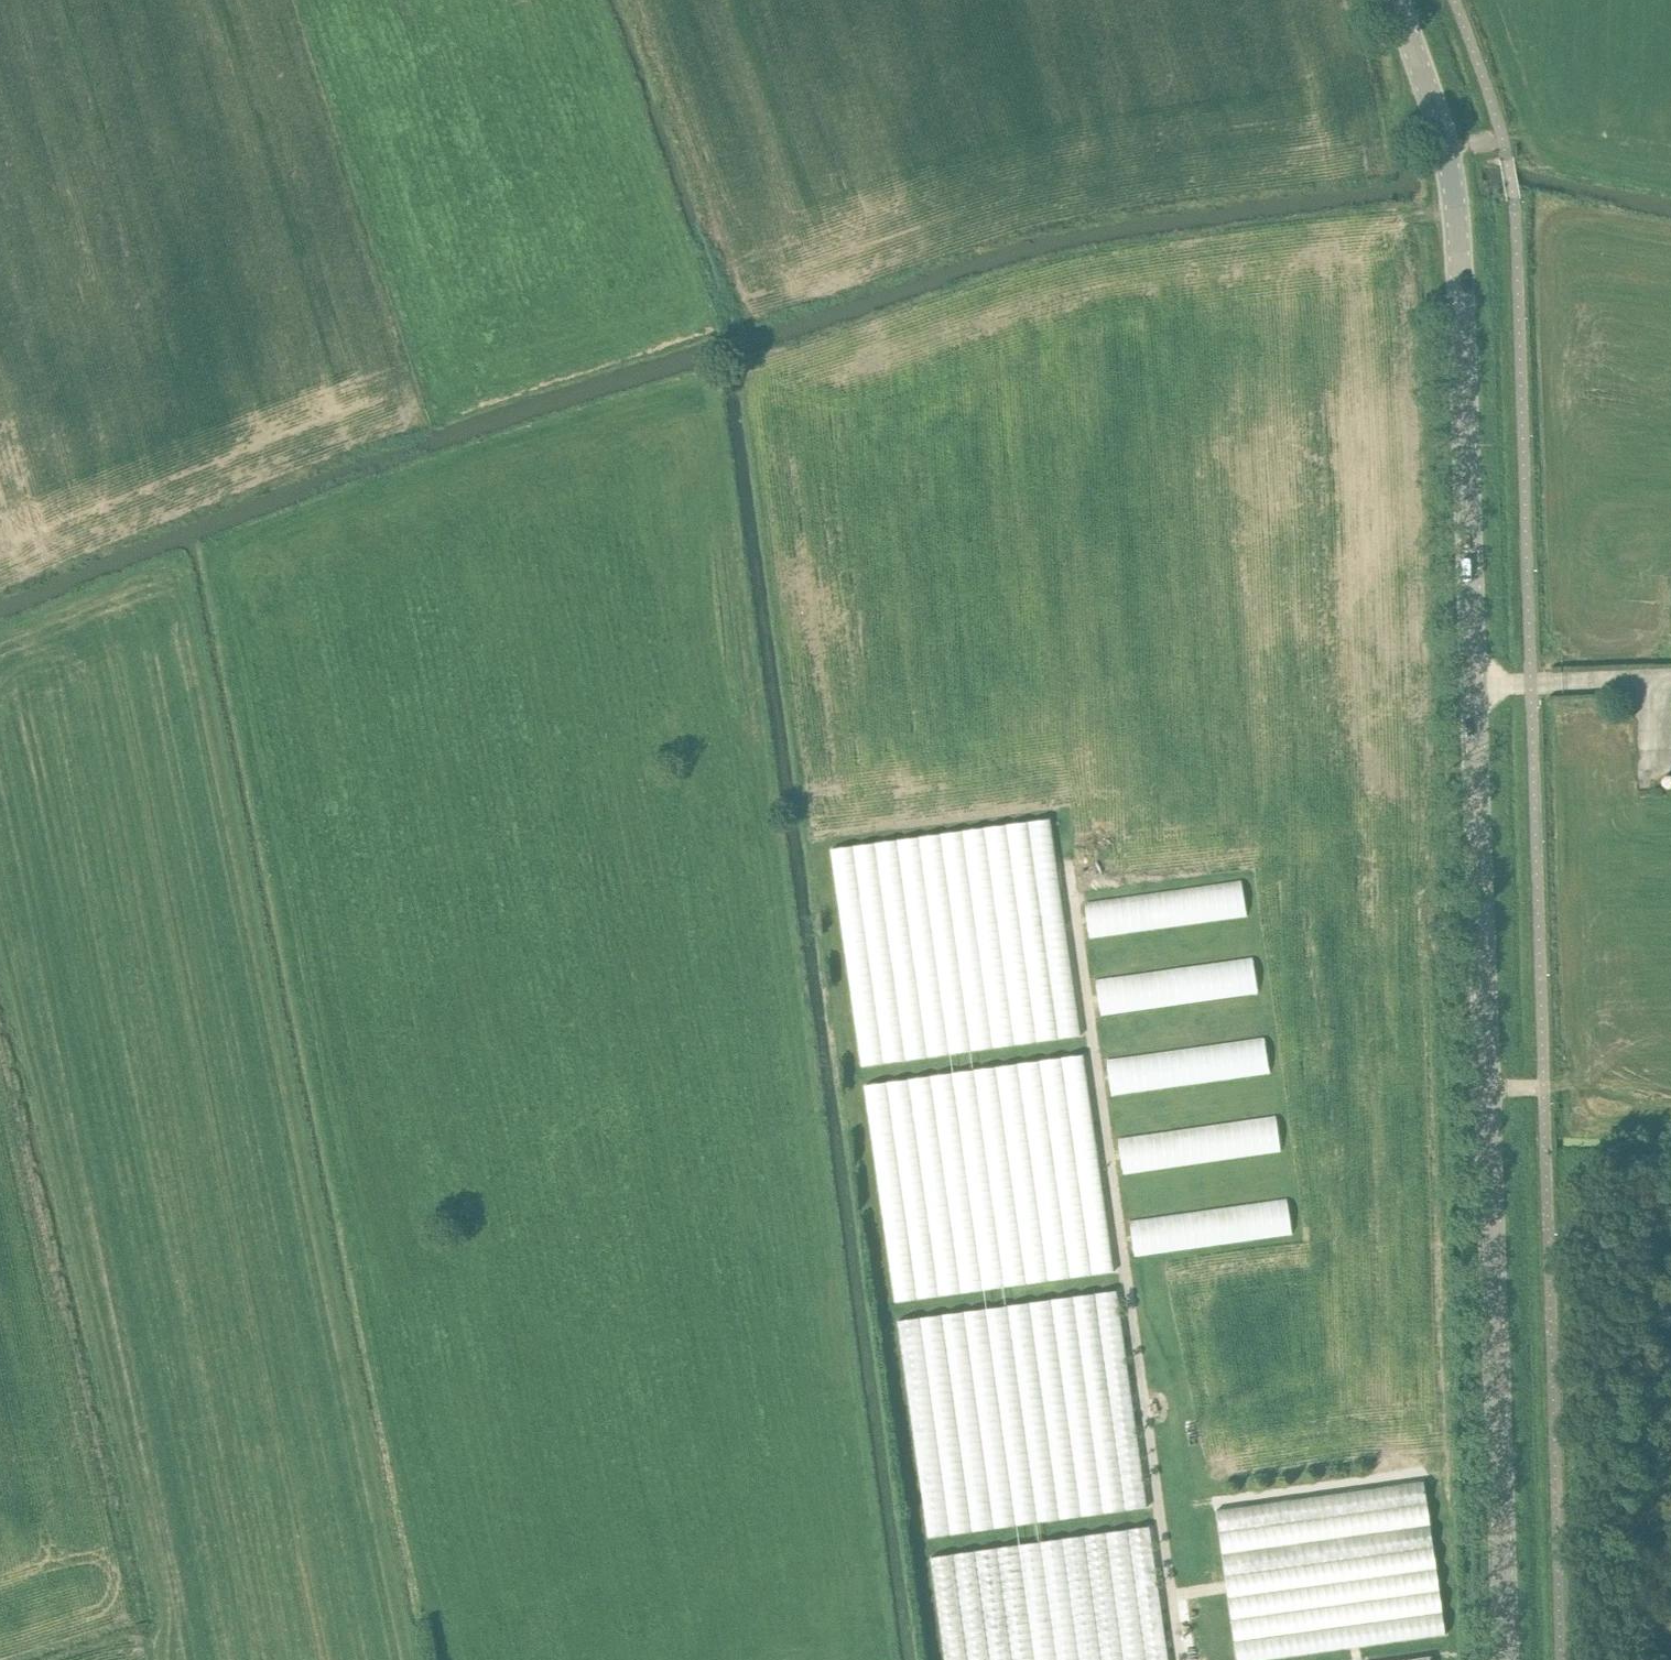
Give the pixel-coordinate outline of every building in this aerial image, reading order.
[(1056,818),(832,845),(859,1064),(1082,1037),(1056,818)] [(1246,879),(1085,900),(1089,936),(1251,915),(1246,879)] [(1258,956),(1096,976),(1101,1013),(1262,993),(1258,956)] [(1268,1037),(1108,1057),(1112,1092),(1273,1073),(1268,1037)] [(1114,1273),(1088,1054),(866,1080),(892,1299),(1114,1273)] [(1280,1114),(1118,1135),(1123,1172),(1285,1150),(1280,1114)] [(1292,1198),(1130,1218),(1135,1254),(1296,1234),(1292,1198)] [(1122,1290),(899,1316),(925,1535),(1148,1509),(1122,1290)] [(1235,1659),(1447,1636),(1430,1482),(1218,1506),(1235,1659)] [(934,1551),(946,1659),(1171,1659),(1156,1527),(934,1551)]
